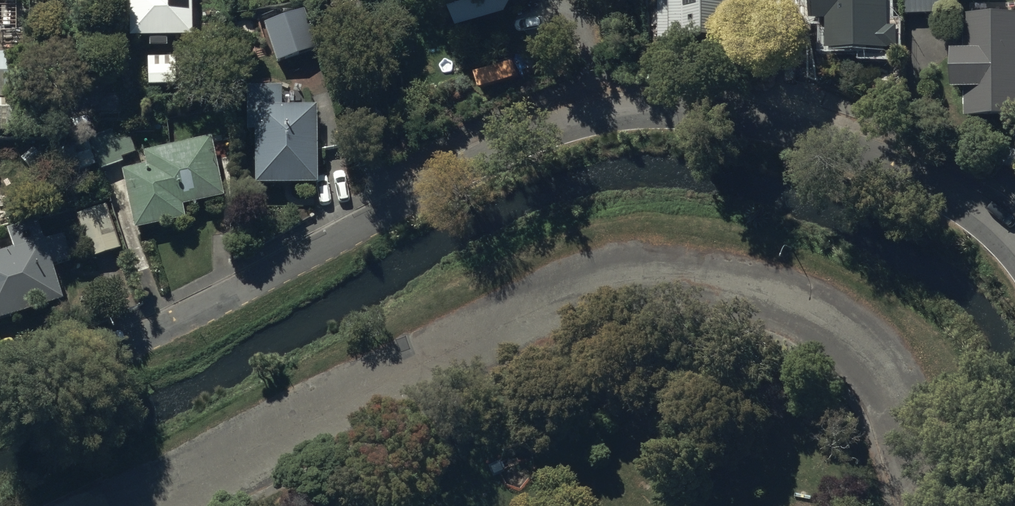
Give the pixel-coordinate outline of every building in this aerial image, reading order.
[(191,0),(129,0),(129,40),(150,40),(150,49),(167,49),(167,39),(192,38),(191,0)] [(452,2),(460,29),(509,15),(517,0),(459,0),(452,2)] [(671,32),(731,31),(731,0),(670,0),(671,32)] [(896,46),(896,24),(886,24),(886,0),(808,0),(808,17),(823,17),(824,46),(896,46)] [(944,0),(904,0),(905,14),(945,14),(944,0)] [(970,2),(970,16),(965,16),(965,51),(952,51),(953,91),(965,91),(966,119),(1014,118),(1014,2),(970,2)] [(318,42),(306,8),(268,21),(281,55),(318,42)] [(160,59),(148,59),(148,88),(190,88),(190,52),(160,52),(160,59)] [(14,135),(15,99),(11,99),(11,62),(0,62),(0,135),(14,135)] [(318,186),(318,108),(282,108),(281,88),(245,88),(245,133),(254,133),(255,186),(318,186)] [(89,137),(100,167),(123,159),(121,155),(136,150),(130,134),(115,139),(111,129),(89,137)] [(236,195),(223,135),(144,151),(148,167),(123,172),(135,232),(185,221),(182,207),(236,195)] [(107,203),(76,212),(90,256),(121,246),(107,203)] [(62,303),(52,267),(72,261),(64,235),(44,241),(38,220),(6,230),(12,250),(0,254),(0,321),(62,303)]
